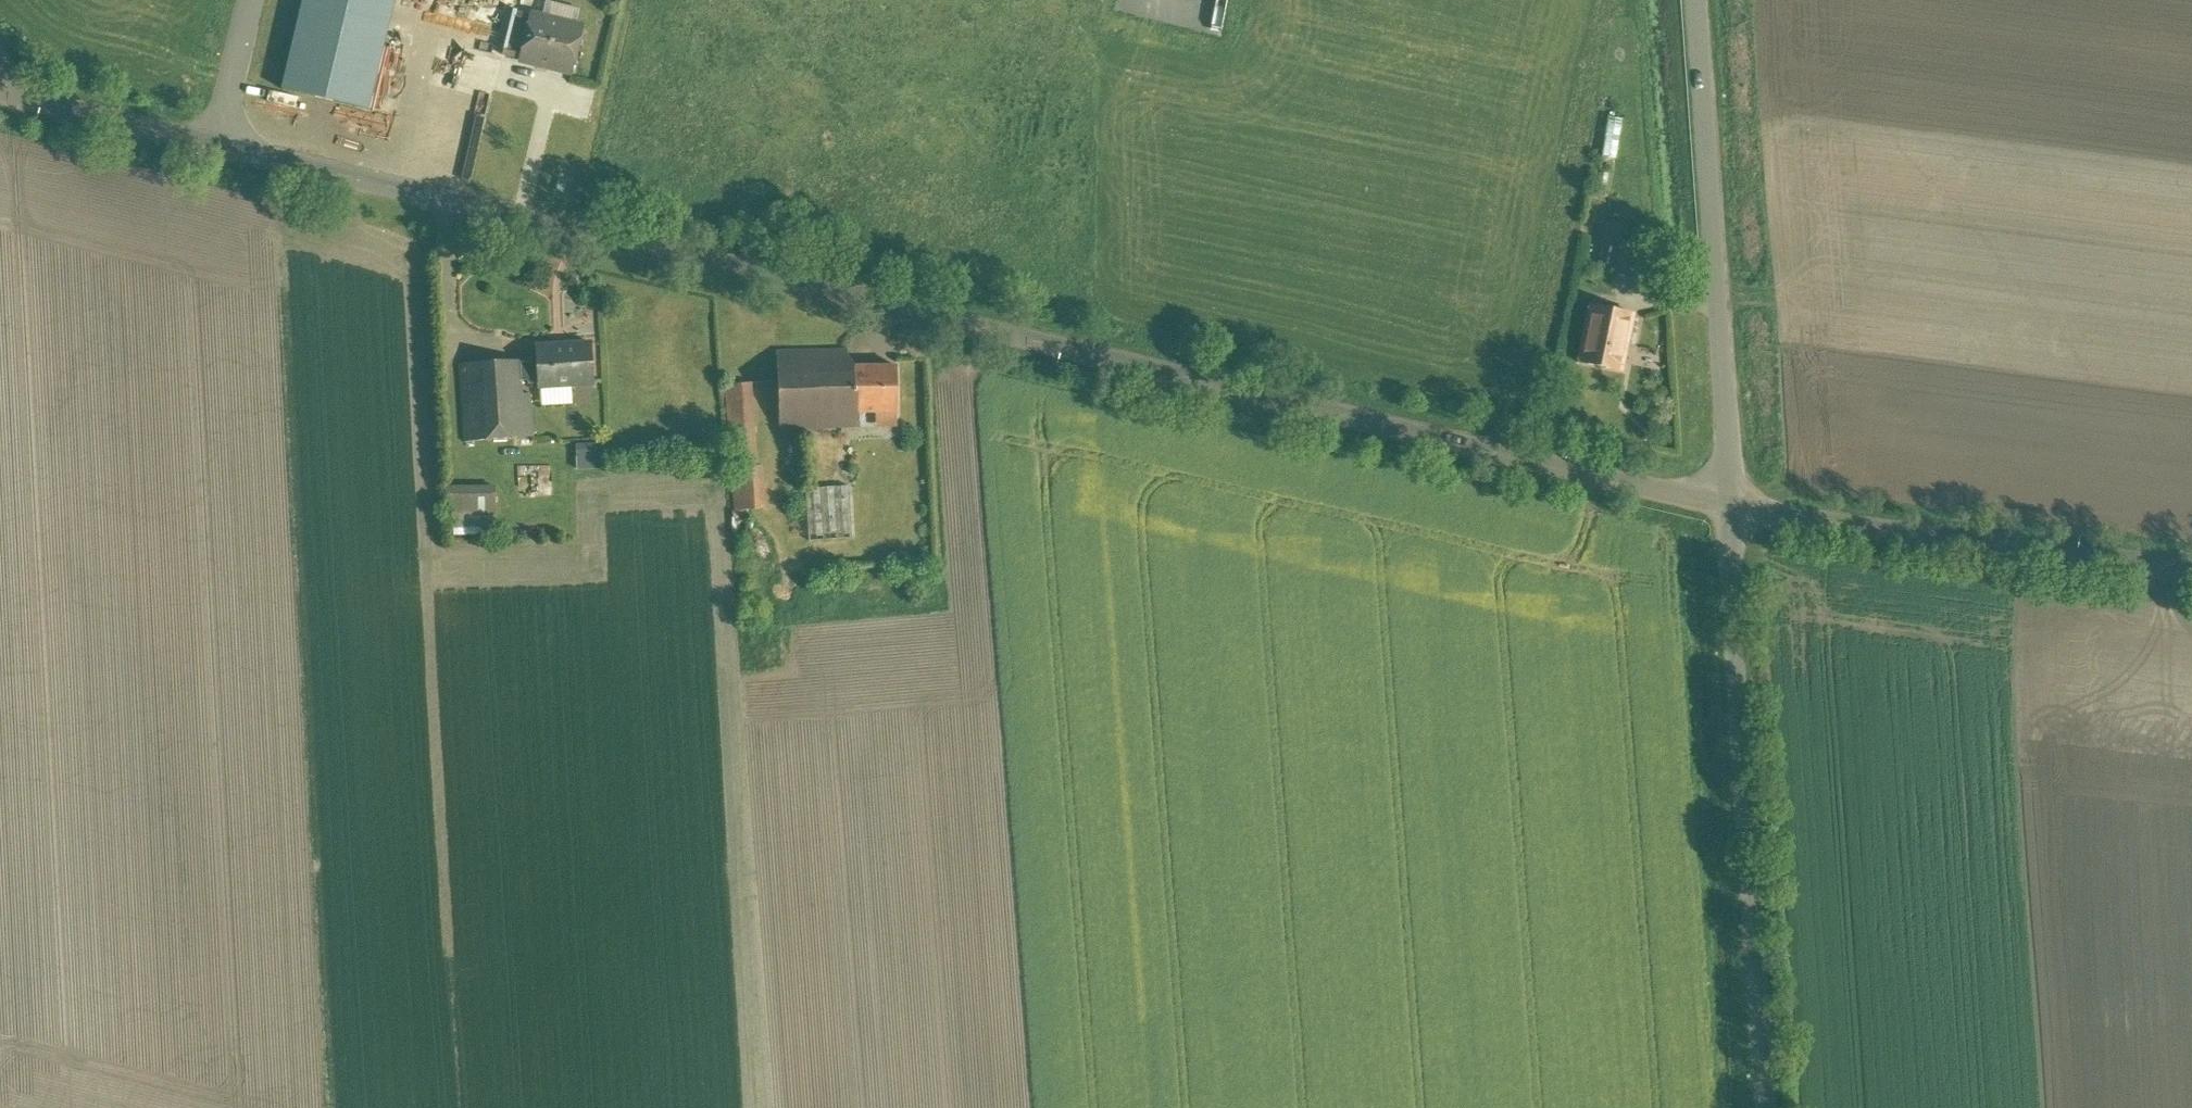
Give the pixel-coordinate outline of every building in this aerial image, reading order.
[(393,0),(301,0),(278,89),(365,111),(393,0)] [(534,10),(521,56),(575,70),(587,24),(534,10)] [(1605,221),(1603,264),(1631,265),(1632,222),(1605,221)] [(1629,369),(1638,314),(1598,308),(1589,363),(1629,369)] [(593,340),(539,345),(543,387),(597,382),(593,340)] [(852,349),(779,352),(783,431),(856,428),(855,416),(853,364),(852,349)] [(530,358),(461,364),(467,433),(536,426),(530,358)] [(899,362),(853,364),(855,416),(902,414),(899,362)] [(765,463),(761,463),(756,381),(729,383),(737,509),(767,507),(765,463)] [(577,443),(579,469),(602,467),(600,442),(577,443)] [(451,485),(452,514),(500,512),(498,482),(451,485)] [(810,486),(813,536),(853,534),(849,484),(810,486)]
